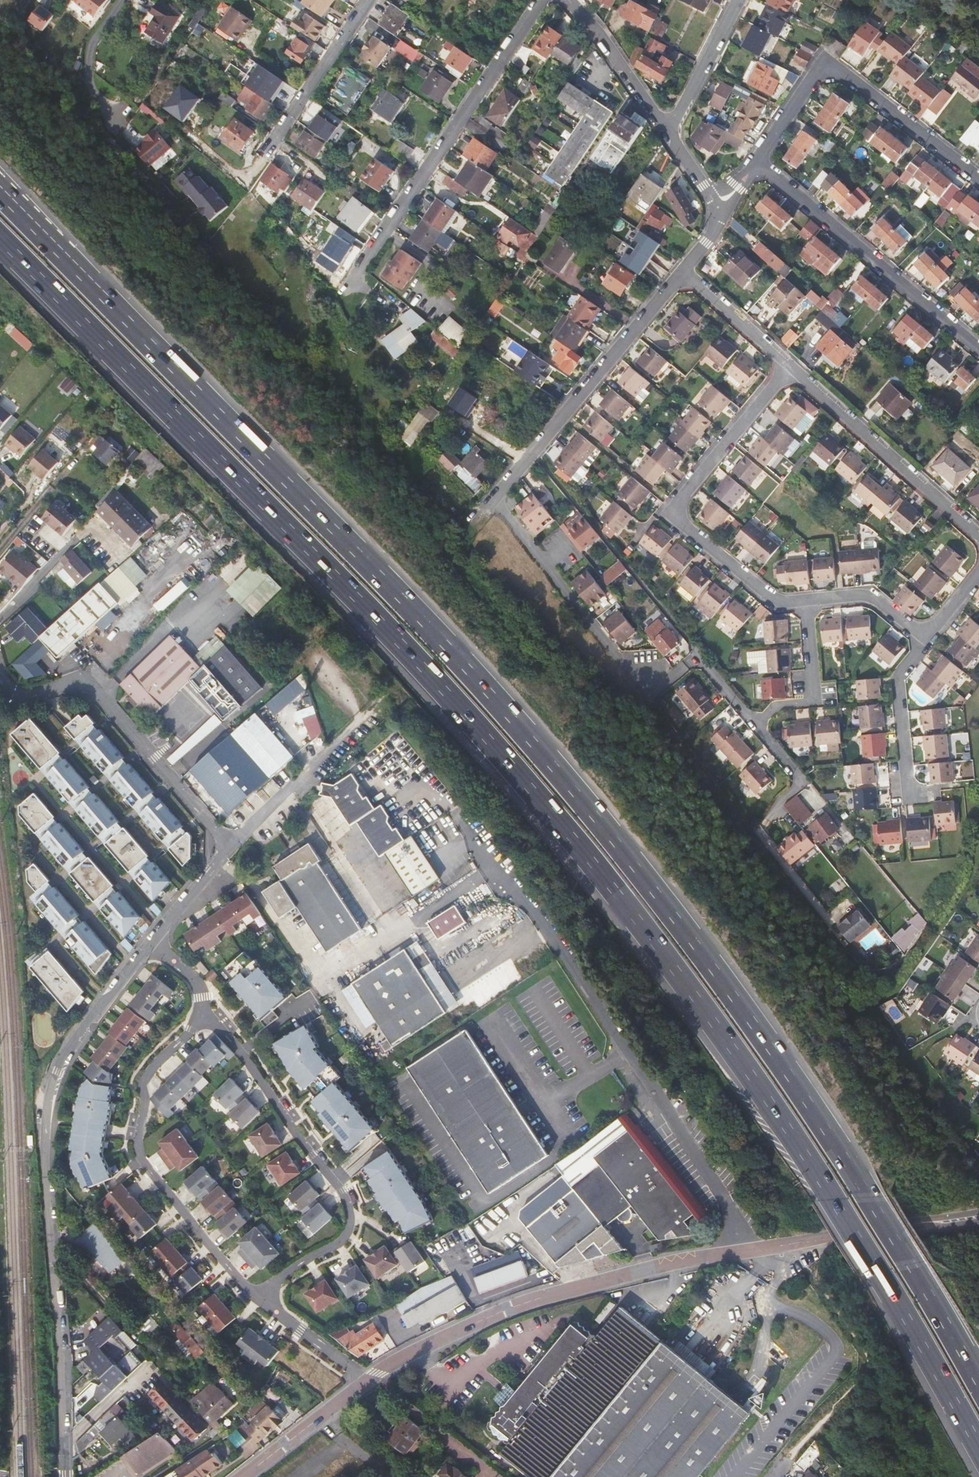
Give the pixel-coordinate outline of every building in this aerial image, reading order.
[(93,23),(106,6),(98,0),(80,0),(74,9),(93,23)] [(303,5),(323,18),(336,0),(307,0),(303,5)] [(707,0),(685,0),(704,11),(708,2),(706,1),(707,0)] [(768,4),(787,14),(795,0),(770,0),(768,4)] [(651,28),(655,31),(660,22),(655,20),(658,13),(652,10),(650,12),(631,2),(630,6),(628,7),(626,5),(624,6),(621,12),(622,16),(650,31),(651,28)] [(153,12),(157,15),(147,31),(164,42),(180,17),(159,3),(153,12)] [(768,14),(765,20),(760,29),(771,35),(779,39),(790,16),(787,14),(768,4),(764,12),(768,14)] [(56,15),(42,6),(31,21),(45,31),(56,15)] [(197,18),(203,9),(199,6),(193,15),(197,18)] [(409,15),(395,6),(380,27),(395,37),(409,15)] [(242,35),(250,21),(232,9),(219,30),(239,43),(243,36),(242,35)] [(311,18),(308,16),(303,23),(306,26),(302,32),(317,42),(318,41),(319,42),(322,37),(321,36),(322,34),(324,35),(326,31),(325,30),(325,29),(320,25),(321,23),(318,21),(319,21),(315,17),(314,18),(312,17),(311,18)] [(302,20),(298,18),(291,27),(296,30),(302,20)] [(666,29),(664,24),(660,22),(655,31),(651,39),(659,43),(666,29)] [(881,35),(865,24),(848,47),(863,57),(870,47),(878,52),(882,46),(876,41),(881,35)] [(760,57),(771,35),(760,29),(754,26),(746,40),(742,47),(760,57)] [(549,60),(553,54),(564,37),(549,27),(544,35),(546,37),(536,52),(549,60)] [(287,54),(302,64),(312,50),(321,57),(326,50),(301,33),(287,54)] [(892,33),(882,46),(878,52),(886,57),(887,56),(891,59),(899,65),(905,57),(911,48),(892,33)] [(544,35),(532,54),(546,64),(549,60),(536,52),(546,37),(544,35)] [(569,66),(581,49),(564,37),(553,54),(569,66)] [(377,69),(390,49),(374,38),(370,45),(368,44),(363,51),(365,52),(361,58),(377,69)] [(657,49),(663,52),(666,46),(659,43),(651,39),(645,51),(637,66),(646,72),(644,75),(652,81),(654,77),(663,83),(669,72),(668,72),(672,63),(664,59),(659,66),(652,62),(657,49)] [(403,42),(397,50),(415,62),(421,54),(403,42)] [(448,63),(464,73),(474,59),(448,42),(445,47),(455,53),(448,63)] [(638,47),(631,63),(635,70),(637,66),(645,51),(638,47)] [(664,59),(664,56),(663,52),(657,49),(652,62),(659,66),(664,59)] [(794,62),(805,68),(811,55),(797,49),(796,52),(798,53),(794,62)] [(489,57),(478,50),(474,56),(485,63),(489,57)] [(69,69),(77,58),(72,54),(64,65),(69,69)] [(778,83),(782,85),(788,72),(761,57),(749,83),(763,90),(762,90),(771,95),(778,83)] [(905,57),(899,65),(891,75),(898,81),(900,79),(905,83),(912,89),(920,78),(925,72),(905,57)] [(685,63),(693,67),(696,62),(688,58),(685,63)] [(957,71),(952,78),(960,84),(958,86),(975,98),(978,93),(978,80),(977,78),(978,76),(978,67),(967,58),(963,64),(964,64),(958,72),(957,71)] [(570,73),(575,76),(583,64),(578,60),(570,73)] [(175,70),(168,66),(163,74),(170,78),(175,70)] [(249,89),(271,103),(285,82),(261,67),(247,87),(249,89)] [(371,81),(351,67),(344,77),(345,77),(328,102),(348,116),(371,81)] [(454,83),(436,71),(422,92),(439,104),(454,83)] [(924,102),(922,105),(914,116),(920,120),(927,111),(938,96),(940,93),(920,78),(912,89),(910,91),(924,102)] [(722,110),(733,89),(722,83),(711,104),(722,110)] [(596,102),(569,84),(559,99),(559,100),(582,117),(581,119),(583,121),(596,102)] [(157,98),(164,89),(158,85),(152,94),(157,98)] [(400,101),(401,100),(382,88),(377,96),(380,98),(377,103),(381,106),(377,110),(386,116),(385,119),(392,123),(404,105),(400,101)] [(246,110),(264,122),(275,106),(271,103),(249,89),(248,91),(245,89),(240,97),(243,99),(241,102),(249,106),(246,110)] [(507,91),(490,117),(504,127),(521,101),(507,91)] [(910,91),(908,94),(922,105),(924,102),(910,91)] [(223,94),(219,100),(232,108),(236,103),(223,94)] [(851,105),(837,94),(827,109),(841,119),(851,105)] [(935,118),(946,102),(938,96),(927,111),(935,118)] [(740,120),(738,118),(729,133),(743,140),(751,126),(754,127),(765,105),(751,98),(740,120)] [(614,115),(596,102),(583,121),(547,174),(565,187),(614,115)] [(635,113),(638,109),(629,103),(622,113),(630,119),(635,113)] [(328,142),(342,121),(324,109),(310,130),(328,142)] [(831,133),(841,119),(827,109),(817,123),(831,133)] [(635,113),(630,119),(622,113),(591,160),(612,175),(644,128),(640,125),(644,119),(635,113)] [(241,152),(254,134),(235,120),(222,139),(241,152)] [(492,145),(496,138),(471,120),(466,128),(492,145)] [(977,120),(962,139),(966,142),(978,125),(978,122),(977,120)] [(704,123),(693,139),(711,151),(721,135),(704,123)] [(882,128),(880,130),(872,123),(862,135),(885,153),(896,139),(882,128)] [(353,137),(357,131),(346,124),(336,138),(352,148),(357,140),(353,137)] [(966,142),(971,146),(974,142),(978,147),(978,125),(966,142)] [(316,157),(327,142),(309,130),(298,145),(316,157)] [(148,138),(150,140),(136,152),(151,168),(172,150),(156,131),(148,138)] [(818,140),(806,131),(796,146),(808,154),(818,140)] [(726,141),(739,148),(743,140),(729,133),(726,139),(725,141),(726,141)] [(711,151),(717,155),(726,141),(725,141),(726,139),(721,135),(711,151)] [(898,163),(909,149),(896,139),(885,153),(898,163)] [(397,140),(389,153),(405,164),(414,151),(397,140)] [(498,156),(476,141),(465,157),(471,161),(487,172),(498,156)] [(799,168),(808,154),(796,146),(786,160),(799,168)] [(929,187),(940,173),(918,156),(907,170),(929,187)] [(394,172),(376,160),(367,175),(385,186),(394,172)] [(493,176),(487,172),(471,161),(457,181),(463,186),(480,197),(493,176)] [(659,179),(667,184),(678,168),(671,162),(659,179)] [(177,181),(219,215),(234,197),(214,181),(212,183),(200,172),(197,173),(189,166),(177,181)] [(289,177),(273,166),(263,181),(279,193),(282,188),(286,191),(292,182),(288,179),(289,177)] [(830,176),(824,171),(814,184),(820,188),(823,185),(830,176)] [(852,193),(832,173),(830,176),(823,185),(842,204),(852,193)] [(961,192),(963,190),(940,173),(929,187),(951,205),(961,192)] [(885,186),(891,190),(900,178),(894,174),(885,186)] [(463,186),(457,181),(449,176),(444,183),(456,192),(460,191),(463,186)] [(651,208),(663,189),(643,176),(629,197),(649,210),(651,208)] [(305,180),(293,197),(313,211),(313,210),(325,193),(305,180)] [(349,190),(357,196),(359,192),(352,187),(349,190)] [(694,212),(680,188),(666,196),(688,229),(696,224),(690,215),(694,212)] [(968,198),(961,192),(951,205),(949,208),(970,225),(973,221),(978,213),(978,203),(970,196),(968,198)] [(854,216),(865,206),(852,193),(842,204),(854,216)] [(559,221),(573,200),(567,196),(564,200),(553,217),(559,221)] [(564,200),(559,197),(548,213),(553,217),(564,200)] [(768,197),(758,209),(772,220),(781,208),(768,197)] [(357,231),(372,211),(355,198),(340,217),(357,231)] [(456,211),(439,199),(425,220),(442,231),(456,211)] [(660,231),(668,218),(651,208),(649,210),(637,229),(641,232),(644,234),(650,225),(660,231)] [(785,231),(794,219),(781,208),(772,220),(785,231)] [(553,217),(548,213),(545,212),(532,232),(537,235),(539,237),(545,228),(553,217)] [(545,228),(551,232),(559,221),(553,217),(545,228)] [(750,231),(735,218),(730,228),(742,239),(750,231)] [(885,218),(874,228),(886,240),(897,230),(885,218)] [(442,231),(425,220),(411,241),(428,252),(442,231)] [(816,238),(823,230),(811,220),(802,232),(813,241),(801,255),(813,265),(818,259),(820,260),(829,249),(816,238)] [(517,229),(509,223),(498,238),(507,244),(511,239),(524,248),(529,240),(516,230),(517,229)] [(909,242),(913,239),(900,226),(897,230),(909,242)] [(898,253),(909,242),(897,230),(886,240),(898,253)] [(651,261),(662,246),(650,238),(644,234),(641,232),(631,247),(651,261)] [(653,234),(650,238),(662,246),(663,247),(666,242),(653,234)] [(336,236),(325,253),(326,254),(320,262),(331,270),(337,261),(340,264),(351,248),(336,236)] [(562,238),(545,263),(551,267),(560,273),(577,249),(562,238)] [(504,257),(511,248),(502,241),(495,250),(504,257)] [(598,241),(595,245),(602,250),(605,246),(598,241)] [(793,269),(760,241),(753,249),(783,275),(786,278),(793,269)] [(651,261),(631,247),(621,262),(641,276),(651,261)] [(522,252),(520,251),(519,253),(525,257),(529,252),(529,251),(525,248),(522,252)] [(828,276),(842,259),(829,249),(820,260),(815,265),(828,276)] [(915,264),(928,277),(942,262),(930,249),(915,264)] [(388,268),(390,269),(384,277),(403,290),(408,281),(410,282),(422,264),(402,251),(394,263),(392,263),(388,268)] [(518,252),(515,256),(522,261),(525,257),(519,253),(518,252)] [(545,263),(529,252),(525,257),(547,272),(551,267),(545,263)] [(762,272),(742,253),(726,271),(746,289),(762,272)] [(945,272),(953,263),(947,257),(942,262),(928,277),(940,289),(951,278),(945,272)] [(634,277),(618,266),(604,284),(622,296),(634,277)] [(337,283),(327,274),(323,279),(329,287),(332,290),(337,283)] [(791,316),(808,297),(786,278),(783,275),(775,284),(780,289),(768,303),(776,309),(779,306),(791,316)] [(862,276),(848,292),(862,305),(867,300),(876,288),(862,276)] [(978,302),(978,300),(962,282),(951,292),(970,311),(978,302)] [(453,299),(460,291),(449,283),(444,289),(453,295),(451,297),(453,299)] [(846,295),(837,287),(827,299),(830,302),(836,307),(846,295)] [(879,310),(889,298),(876,288),(867,300),(879,310)] [(807,295),(809,296),(808,297),(817,305),(822,300),(811,290),(807,295)] [(599,308),(582,296),(568,317),(586,330),(591,323),(589,321),(599,308)] [(498,310),(503,303),(497,299),(492,306),(493,306),(498,310)] [(827,299),(820,308),(823,310),(830,302),(827,299)] [(841,311),(836,307),(830,302),(823,310),(834,320),(841,311)] [(970,311),(978,320),(978,302),(970,311)] [(524,314),(511,305),(510,307),(522,316),(524,314)] [(493,317),(498,310),(493,306),(488,313),(493,317)] [(591,323),(601,309),(599,308),(589,321),(591,323)] [(684,315),(680,311),(667,328),(684,342),(703,318),(691,308),(684,315)] [(412,332),(426,322),(412,310),(400,319),(405,326),(388,338),(390,341),(386,345),(396,359),(419,342),(412,332)] [(834,320),(823,310),(816,318),(832,332),(839,325),(834,320)] [(586,330),(568,317),(565,315),(560,323),(565,327),(556,339),(574,351),(588,331),(586,330)] [(899,327),(913,338),(922,327),(909,315),(899,327)] [(471,335),(451,317),(439,330),(460,348),(471,335)] [(560,323),(551,335),(556,339),(565,327),(560,323)] [(925,349),(935,337),(922,327),(913,338),(908,345),(919,354),(924,348),(925,349)] [(436,336),(433,339),(457,359),(461,351),(437,331),(434,334),(436,336)] [(839,367),(853,351),(832,332),(818,347),(839,367)] [(734,345),(732,347),(720,337),(715,344),(707,354),(725,368),(740,350),(734,345)] [(461,351),(457,359),(456,359),(466,365),(474,353),(465,347),(461,351)] [(666,372),(673,364),(652,348),(645,356),(644,355),(639,361),(657,376),(663,369),(666,372)] [(570,376),(580,363),(589,369),(594,364),(583,357),(582,359),(568,350),(561,361),(563,363),(561,365),(563,367),(561,370),(570,376)] [(926,368),(945,384),(958,368),(947,358),(949,356),(942,350),(926,368)] [(530,352),(516,372),(537,386),(541,380),(546,372),(550,365),(530,352)] [(750,361),(751,359),(744,354),(729,372),(747,387),(761,370),(750,361)] [(958,368),(960,365),(949,356),(947,358),(958,368)] [(648,389),(653,383),(634,368),(622,382),(642,399),(650,391),(648,389)] [(967,392),(977,380),(963,369),(954,381),(967,392)] [(545,383),(551,375),(546,372),(541,380),(545,383)] [(913,402),(892,383),(878,399),(899,417),(913,402)] [(727,406),(729,407),(733,401),(717,388),(715,387),(702,403),(718,417),(727,406)] [(629,416),(636,407),(615,390),(603,404),(622,420),(627,414),(629,416)] [(784,410),(783,408),(777,415),(795,430),(811,412),(816,417),(821,410),(804,396),(799,402),(794,398),(784,410)] [(2,430),(15,415),(1,404),(0,406),(0,428),(2,430)] [(433,409),(428,405),(420,413),(426,418),(417,429),(424,434),(438,417),(431,411),(433,409)] [(707,433),(706,431),(714,422),(697,408),(686,421),(684,424),(702,439),(707,433)] [(610,433),(615,426),(597,412),(593,417),(594,418),(586,427),(607,444),(614,436),(610,433)] [(402,435),(409,423),(402,419),(395,431),(402,435)] [(684,424),(682,426),(671,439),(688,453),(696,443),(698,444),(702,439),(684,424)] [(39,438),(23,425),(9,443),(15,448),(16,447),(25,455),(39,438)] [(797,440),(780,425),(767,440),(780,451),(786,456),(791,450),(789,449),(797,440)] [(836,438),(837,437),(831,432),(817,449),(816,450),(833,465),(847,448),(836,438)] [(587,460),(598,447),(581,434),(573,443),(572,442),(567,447),(589,465),(591,463),(587,460)] [(757,442),(759,443),(751,452),(767,466),(775,457),(780,451),(767,440),(762,436),(757,442)] [(95,446),(99,449),(95,454),(109,466),(121,452),(106,440),(105,441),(102,438),(95,446)] [(448,454),(442,460),(445,464),(473,494),(484,485),(476,475),(487,464),(477,455),(481,451),(468,440),(452,459),(448,454)] [(667,444),(659,453),(655,459),(668,470),(673,474),(678,468),(677,467),(684,458),(667,444)] [(134,460),(151,478),(165,465),(148,447),(134,460)] [(587,468),(589,465),(567,447),(563,453),(564,455),(557,463),(573,477),(583,464),(587,468)] [(61,462),(46,449),(32,466),(41,474),(40,475),(46,480),(61,462)] [(659,453),(655,449),(649,455),(655,459),(659,453)] [(972,468),(950,449),(935,466),(946,475),(947,474),(958,484),(972,468)] [(781,462),(786,456),(780,451),(775,457),(781,462)] [(853,451),(838,469),(855,483),(869,467),(858,457),(859,456),(853,451)] [(109,466),(95,454),(91,458),(106,470),(109,466)] [(668,470),(655,459),(649,455),(644,461),(646,462),(639,471),(656,485),(668,470)] [(751,485),(764,470),(748,456),(740,465),(738,464),(734,470),(751,485)] [(732,507),(747,490),(729,475),(724,481),(726,482),(716,493),(732,507)] [(864,500),(864,501),(870,507),(874,501),(885,488),(870,476),(856,492),(864,500)] [(648,499),(653,493),(635,478),(620,495),(637,509),(646,498),(648,499)] [(894,490),(895,488),(889,483),(885,488),(874,501),(880,507),(889,515),(903,498),(894,490)] [(970,497),(978,505),(978,488),(970,497)] [(155,522),(119,491),(112,499),(119,505),(113,512),(118,516),(113,522),(137,542),(155,522)] [(538,535),(556,520),(535,494),(517,509),(538,535)] [(113,512),(119,505),(112,499),(101,512),(113,522),(118,516),(113,512)] [(716,532),(731,514),(713,499),(707,505),(709,506),(699,517),(716,532)] [(870,507),(875,512),(880,507),(874,501),(870,507)] [(915,506),(909,501),(893,519),(911,534),(925,518),(914,508),(915,506)] [(631,523),(636,516),(618,502),(604,519),(620,533),(629,522),(631,523)] [(78,523),(57,505),(44,521),(51,528),(53,527),(57,530),(56,532),(64,538),(78,523)] [(586,519),(581,513),(565,526),(570,532),(586,519)] [(586,519),(570,532),(565,526),(562,528),(582,552),(600,536),(586,519)] [(746,547),(745,548),(751,553),(766,534),(763,531),(751,521),(746,527),(737,539),(746,547)] [(929,521),(924,528),(930,533),(936,527),(929,521)] [(198,533),(187,524),(183,528),(194,538),(198,533)] [(666,534),(656,526),(642,543),(659,557),(674,539),(668,533),(666,534)] [(757,557),(758,556),(767,564),(781,546),(769,536),(766,534),(751,553),(757,557)] [(685,547),(679,542),(663,561),(682,576),(696,559),(683,549),(685,547)] [(881,549),(877,549),(877,546),(874,543),(863,544),(860,547),(861,551),(863,574),(871,574),(871,572),(883,571),(881,549)] [(965,559),(948,545),(934,563),(952,578),(957,572),(955,571),(965,559)] [(83,580),(97,568),(77,547),(72,552),(66,557),(70,562),(68,564),(83,580)] [(858,551),(841,552),(842,574),(855,573),(855,575),(863,574),(861,551),(858,551)] [(35,576),(39,573),(14,552),(0,569),(0,570),(23,590),(35,576)] [(825,583),(825,581),(837,580),(835,558),(816,560),(817,583),(825,583)] [(804,583),(804,584),(811,584),(809,560),(778,562),(780,578),(782,578),(782,582),(789,582),(789,584),(804,583)] [(255,563),(228,590),(255,616),(281,589),(255,563)] [(126,602),(144,586),(123,564),(116,571),(72,611),(52,628),(45,635),(63,655),(80,639),(90,630),(124,599),(126,602)] [(624,565),(604,580),(612,590),(631,574),(624,565)] [(698,566),(684,582),(700,595),(712,580),(703,572),(704,571),(698,566)] [(949,583),(930,567),(915,585),(932,599),(941,588),(943,589),(949,583)] [(179,576),(169,569),(167,572),(177,579),(179,576)] [(573,583),(592,607),(603,598),(607,595),(608,594),(589,570),(573,583)] [(180,581),(177,579),(167,572),(153,590),(160,595),(161,593),(167,598),(180,581)] [(717,584),(699,606),(714,619),(733,595),(728,591),(727,592),(717,584)] [(924,601),(906,586),(894,601),(908,613),(910,615),(918,606),(920,607),(924,601)] [(731,601),(722,612),(725,614),(734,603),(731,601)] [(725,614),(724,615),(742,630),(755,614),(748,608),(747,610),(736,601),(734,603),(725,614)] [(39,641),(45,635),(52,628),(33,606),(13,624),(24,637),(30,631),(39,641)] [(638,632),(620,610),(604,623),(621,644),(638,632)] [(857,618),(857,617),(849,617),(851,640),(874,639),(872,617),(857,618)] [(721,618),(716,623),(729,635),(734,629),(721,618)] [(825,643),(845,641),(842,618),(835,618),(835,620),(823,621),(825,643)] [(978,646),(978,624),(973,619),(965,628),(964,627),(959,633),(964,637),(977,648),(978,646)] [(681,643),(669,629),(668,630),(660,620),(646,632),(666,655),(681,643)] [(766,622),(767,645),(789,643),(788,628),(790,628),(789,620),(766,622)] [(83,642),(93,633),(90,630),(80,639),(83,642)] [(894,639),(895,638),(889,632),(874,650),(890,663),(904,647),(894,639)] [(154,718),(192,681),(205,668),(172,635),(122,685),(154,718)] [(978,658),(978,656),(978,649),(977,648),(964,637),(951,652),(968,666),(976,657),(978,658)] [(55,650),(45,638),(27,654),(37,665),(55,650)] [(229,718),(265,683),(227,645),(205,668),(192,681),(229,718)] [(759,664),(759,675),(792,672),(791,658),(792,658),(791,650),(748,653),(749,665),(759,664)] [(109,656),(103,652),(93,664),(100,669),(109,656)] [(37,665),(27,654),(15,663),(26,678),(44,674),(37,665)] [(948,684),(953,688),(957,691),(958,690),(954,686),(958,682),(956,680),(964,671),(947,657),(935,672),(948,684)] [(918,686),(935,700),(943,690),(948,684),(935,672),(930,669),(925,675),(926,676),(918,686)] [(704,686),(695,676),(692,678),(701,688),(704,686)] [(701,718),(709,711),(713,707),(707,699),(709,697),(701,688),(692,678),(687,683),(677,691),(701,718)] [(880,687),(882,687),(882,678),(858,681),(860,701),(882,699),(880,687)] [(763,682),(764,701),(778,700),(785,700),(784,688),(787,688),(786,680),(763,682)] [(943,690),(948,694),(953,688),(948,684),(943,690)] [(264,720),(279,706),(272,699),(258,713),(264,720)] [(884,720),(882,705),(861,707),(863,730),(886,728),(885,720),(884,720)] [(948,728),(945,708),(922,710),(922,718),(924,718),(925,729),(948,728)] [(258,713),(192,771),(207,789),(206,790),(229,816),(296,756),(264,720),(258,713)] [(215,716),(184,745),(190,751),(220,722),(215,716)] [(87,720),(72,732),(82,745),(85,743),(92,737),(102,728),(95,720),(90,724),(87,720)] [(818,723),(820,744),(842,742),(842,738),(841,722),(826,724),(826,722),(818,723)] [(37,723),(18,739),(47,774),(50,772),(50,773),(57,767),(57,766),(67,758),(37,723)] [(790,740),(791,747),(813,744),(811,723),(804,724),(804,726),(789,727),(789,729),(790,740)] [(726,724),(722,727),(711,736),(721,746),(739,766),(747,758),(755,751),(737,732),(735,730),(733,732),(726,724)] [(107,734),(87,750),(111,779),(114,777),(114,778),(121,772),(121,771),(131,763),(107,734)] [(886,742),(887,742),(886,734),(863,736),(866,759),(887,757),(886,742)] [(950,757),(947,734),(924,736),(925,745),(927,744),(928,759),(950,757)] [(740,774),(757,793),(767,784),(773,779),(756,760),(751,764),(740,774)] [(932,772),(933,784),(953,782),(955,782),(953,762),(930,765),(930,772),(932,772)] [(71,763),(52,780),(76,809),(96,792),(71,763)] [(875,776),(874,764),(853,766),(855,785),(878,783),(877,776),(875,776)] [(135,768),(116,785),(140,814),(143,812),(150,807),(150,806),(160,797),(135,768)] [(190,773),(206,790),(207,789),(192,771),(190,773)] [(323,783),(321,795),(330,798),(333,799),(348,823),(351,827),(357,823),(381,858),(386,855),(414,897),(440,879),(412,838),(406,842),(398,830),(395,832),(389,824),(390,817),(382,807),(376,811),(370,803),(367,799),(364,800),(359,794),(360,786),(353,777),(352,776),(335,787),(323,783)] [(878,790),(855,792),(857,811),(878,809),(877,797),(879,797),(878,790)] [(25,809),(26,819),(41,837),(44,835),(44,836),(51,830),(51,829),(61,821),(40,796),(25,809)] [(794,797),(784,805),(788,810),(791,814),(800,824),(812,815),(796,796),(794,797)] [(101,798),(81,814),(105,843),(108,841),(109,842),(116,836),(115,835),(125,827),(101,798)] [(935,801),(936,804),(938,824),(958,823),(956,801),(943,802),(943,801),(935,801)] [(165,803),(145,819),(169,848),(172,846),(172,847),(180,841),(179,840),(189,832),(165,803)] [(838,829),(827,814),(812,826),(818,834),(814,837),(818,842),(823,839),(824,840),(838,829)] [(916,818),(907,819),(909,842),(933,841),(931,819),(916,820),(916,818)] [(881,844),(882,845),(903,843),(901,819),(894,819),(894,822),(879,823),(880,825),(880,833),(876,833),(877,844),(881,844)] [(66,827),(47,843),(71,872),(73,870),(74,871),(81,865),(80,865),(90,856),(66,827)] [(795,832),(778,846),(791,863),(815,844),(804,829),(798,834),(795,832)] [(110,849),(135,878),(137,876),(138,876),(145,871),(144,870),(154,861),(130,833),(110,849)] [(189,871),(196,864),(198,842),(194,838),(174,854),(189,871)] [(271,859),(275,865),(309,843),(306,839),(296,846),(295,844),(271,859)] [(276,885),(273,887),(270,889),(265,892),(282,919),(291,914),(299,908),(328,954),(341,945),(363,931),(319,864),(323,862),(317,851),(316,852),(312,846),(304,851),(295,857),(288,862),(277,869),(284,880),(276,885)] [(302,849),(294,854),(295,857),(304,851),(302,849)] [(75,878),(99,907),(102,905),(103,906),(110,900),(109,899),(119,891),(95,862),(75,878)] [(159,867),(139,883),(159,906),(175,887),(159,867)] [(33,874),(34,886),(43,896),(55,885),(40,868),(33,874)] [(224,882),(217,887),(222,894),(229,889),(224,882)] [(60,891),(41,908),(65,937),(67,934),(68,935),(75,929),(74,928),(84,920),(60,891)] [(248,893),(233,903),(244,919),(253,913),(256,919),(262,915),(248,893)] [(124,896),(105,913),(130,943),(146,922),(124,896)] [(233,903),(218,913),(228,929),(232,935),(238,930),(235,925),(244,919),(233,903)] [(456,904),(429,921),(439,939),(467,921),(456,904)] [(849,919),(848,917),(838,925),(852,942),(871,926),(859,911),(849,919)] [(218,913),(202,924),(216,945),(223,940),(219,935),(228,929),(218,913)] [(902,928),(892,936),(897,941),(906,933),(912,941),(914,937),(914,935),(917,929),(919,925),(922,923),(917,918),(921,915),(919,913),(910,921),(913,925),(905,932),(902,928)] [(926,920),(925,920),(922,923),(919,925),(917,929),(914,935),(914,937),(926,920)] [(202,924),(187,934),(197,950),(206,944),(210,949),(216,945),(202,924)] [(89,926),(69,942),(101,979),(117,959),(89,926)] [(906,949),(904,950),(906,952),(909,949),(911,942),(912,941),(906,933),(897,941),(902,947),(903,945),(906,949)] [(978,964),(978,938),(967,956),(978,964)] [(460,1006),(419,943),(406,951),(425,981),(447,1014),(460,1006)] [(223,969),(233,981),(231,983),(262,1019),(288,996),(255,959),(253,961),(244,951),(223,969)] [(363,977),(364,978),(363,979),(403,1043),(447,1014),(425,981),(406,951),(367,976),(366,975),(363,977)] [(35,971),(72,1017),(88,996),(54,955),(35,971)] [(946,974),(967,988),(978,972),(959,959),(952,968),(951,968),(946,974)] [(200,960),(195,964),(205,975),(209,971),(200,960)] [(475,1002),(523,979),(514,961),(467,983),(475,1002)] [(156,974),(144,989),(159,1000),(165,992),(171,996),(176,990),(156,974)] [(956,1004),(967,988),(946,974),(942,981),(944,982),(937,991),(956,1004)] [(394,1049),(403,1043),(363,979),(354,985),(389,1040),(394,1049)] [(159,1000),(144,989),(132,1004),(152,1019),(157,1013),(152,1009),(159,1000)] [(948,1017),(952,1010),(932,996),(920,1015),(938,1027),(946,1015),(948,1017)] [(95,1061),(86,1073),(96,1081),(112,1083),(113,1074),(112,1074),(109,1072),(129,1047),(126,1046),(146,1021),(129,1008),(110,1032),(112,1034),(92,1058),(95,1061)] [(375,1134),(378,1131),(376,1130),(377,1129),(336,1082),(342,1077),(317,1048),(320,1046),(307,1024),(274,1043),(291,1072),(306,1089),(308,1087),(317,1098),(312,1102),(322,1113),(319,1115),(352,1151),(374,1132),(375,1134)] [(549,1157),(468,1031),(417,1064),(465,1140),(497,1190),(549,1157)] [(217,1035),(201,1050),(214,1064),(216,1066),(227,1055),(230,1059),(236,1053),(217,1035)] [(965,1068),(978,1049),(972,1044),(971,1046),(958,1037),(946,1055),(965,1068)] [(388,1053),(394,1049),(389,1040),(382,1045),(388,1053)] [(214,1064),(201,1050),(199,1048),(188,1059),(190,1061),(203,1074),(214,1064)] [(971,1071),(978,1076),(978,1058),(971,1071)] [(203,1074),(190,1061),(179,1072),(194,1087),(205,1076),(203,1074)] [(434,1110),(489,1195),(497,1190),(465,1140),(417,1064),(408,1070),(434,1110)] [(194,1087),(179,1072),(168,1083),(182,1098),(194,1087)] [(231,1077),(214,1093),(227,1107),(229,1106),(242,1093),(246,1089),(241,1083),(239,1085),(235,1081),(231,1077)] [(114,1178),(103,1154),(108,1124),(110,1124),(113,1102),(111,1102),(113,1087),(95,1084),(88,1079),(82,1087),(80,1097),(79,1097),(71,1150),(74,1150),(72,1164),(78,1177),(79,1176),(85,1190),(114,1178)] [(182,1098),(168,1083),(152,1099),(170,1117),(175,1112),(172,1109),(182,1098)] [(242,1093),(229,1106),(233,1110),(246,1097),(242,1093)] [(246,1097),(233,1110),(229,1113),(243,1127),(260,1110),(256,1106),(252,1102),(254,1101),(248,1095),(246,1097)] [(523,1209),(522,1218),(561,1268),(566,1264),(568,1265),(589,1260),(602,1248),(607,1254),(621,1251),(626,1250),(609,1229),(620,1221),(622,1223),(627,1225),(631,1224),(634,1222),(635,1218),(634,1214),(632,1211),(636,1208),(663,1242),(671,1241),(671,1237),(675,1234),(680,1239),(700,1236),(689,1222),(701,1212),(707,1207),(627,1111),(557,1165),(565,1175),(523,1209)] [(269,1124),(249,1136),(253,1143),(255,1142),(264,1156),(282,1144),(269,1124)] [(153,1157),(158,1163),(182,1145),(171,1131),(153,1144),(157,1150),(159,1152),(153,1157)] [(182,1145),(158,1163),(162,1169),(168,1164),(170,1167),(174,1173),(192,1159),(182,1145)] [(400,1220),(407,1233),(434,1220),(426,1203),(389,1150),(365,1167),(373,1178),(369,1181),(378,1193),(376,1194),(387,1211),(389,1210),(397,1222),(400,1220)] [(288,1153),(268,1165),(272,1172),(273,1171),(282,1185),(301,1173),(288,1153)] [(203,1164),(183,1182),(187,1187),(189,1186),(193,1190),(197,1194),(215,1179),(203,1164)] [(308,1178),(288,1195),(300,1209),(314,1197),(319,1194),(315,1189),(312,1185),(313,1184),(308,1178)] [(215,1179),(197,1194),(201,1200),(220,1184),(215,1179)] [(112,1213),(131,1196),(119,1182),(105,1195),(112,1203),(107,1207),(112,1213)] [(220,1184),(201,1200),(199,1201),(204,1207),(206,1205),(210,1209),(214,1214),(232,1198),(220,1184)] [(129,1223),(143,1211),(131,1196),(112,1213),(117,1219),(122,1215),(129,1223)] [(314,1197),(300,1209),(305,1214),(319,1202),(314,1197)] [(232,1198),(214,1214),(218,1219),(234,1206),(236,1203),(232,1198)] [(319,1202),(305,1214),(301,1218),(314,1232),(332,1216),(328,1212),(324,1207),(326,1206),(321,1200),(319,1202)] [(234,1206),(218,1219),(216,1221),(220,1226),(223,1230),(221,1232),(226,1237),(246,1220),(234,1206)] [(129,1223),(127,1224),(138,1237),(154,1223),(143,1211),(129,1223)] [(242,1246),(245,1248),(239,1253),(244,1258),(267,1239),(255,1225),(238,1240),(242,1246)] [(164,1237),(148,1251),(159,1263),(175,1249),(164,1237)] [(267,1239),(244,1258),(249,1264),(255,1259),(257,1262),(261,1267),(278,1252),(267,1239)] [(402,1250),(395,1254),(402,1264),(410,1276),(426,1265),(413,1245),(407,1249),(403,1252),(402,1250)] [(111,1259),(118,1253),(113,1248),(106,1254),(111,1259)] [(185,1261),(175,1249),(159,1263),(169,1275),(175,1270),(185,1261)] [(386,1249),(366,1262),(379,1282),(385,1278),(384,1276),(398,1267),(391,1257),(386,1249)] [(350,1254),(330,1266),(337,1277),(356,1264),(350,1254)] [(395,1254),(391,1257),(398,1267),(402,1264),(395,1254)] [(190,1266),(185,1261),(175,1270),(179,1275),(190,1266)] [(480,1294),(528,1277),(523,1262),(475,1278),(480,1294)] [(200,1279),(190,1266),(179,1275),(173,1280),(184,1293),(200,1279)] [(357,1267),(337,1281),(348,1299),(363,1290),(364,1291),(370,1287),(357,1267)] [(422,1292),(397,1309),(404,1320),(458,1286),(451,1275),(422,1292)] [(99,1290),(104,1286),(95,1276),(90,1280),(99,1290)] [(326,1281),(305,1295),(317,1313),(331,1304),(332,1305),(339,1301),(326,1281)] [(458,1286),(404,1320),(411,1331),(422,1324),(423,1326),(444,1313),(445,1314),(467,1300),(458,1286)] [(198,1306),(208,1318),(224,1304),(214,1292),(198,1306)] [(602,1323),(604,1321),(617,1303),(613,1299),(599,1317),(597,1320),(602,1323)] [(224,1304),(208,1318),(218,1330),(234,1316),(224,1304)] [(158,1322),(171,1311),(166,1306),(154,1317),(158,1322)] [(598,1338),(577,1321),(517,1394),(504,1410),(490,1427),(510,1444),(502,1455),(528,1476),(700,1476),(753,1412),(625,1306),(598,1338)] [(154,1317),(150,1313),(139,1323),(150,1335),(161,1325),(158,1322),(154,1317)] [(188,1334),(176,1321),(178,1319),(173,1313),(161,1325),(166,1330),(170,1327),(197,1358),(204,1352),(189,1334),(188,1334)] [(150,1359),(138,1345),(112,1317),(86,1341),(96,1352),(87,1360),(102,1377),(101,1378),(104,1381),(99,1386),(96,1395),(103,1403),(150,1359)] [(355,1331),(339,1340),(359,1356),(384,1339),(375,1324),(357,1335),(355,1331)] [(248,1357),(263,1337),(249,1325),(237,1340),(246,1347),(241,1352),(248,1357)] [(278,1349),(263,1337),(248,1357),(253,1362),(257,1357),(266,1363),(278,1349)] [(91,1370),(84,1363),(78,1368),(85,1375),(91,1370)] [(199,1419),(165,1384),(147,1401),(180,1436),(199,1419)] [(493,1401),(504,1410),(517,1394),(506,1385),(493,1401)] [(197,1398),(192,1403),(218,1431),(223,1426),(217,1420),(234,1404),(220,1389),(204,1404),(197,1398)] [(255,1416),(267,1404),(265,1402),(253,1414),(255,1416)] [(255,1424),(249,1430),(259,1443),(273,1429),(281,1421),(283,1419),(269,1406),(254,1423),(255,1424)] [(128,1444),(135,1436),(111,1411),(100,1421),(107,1428),(103,1432),(114,1443),(121,1437),(128,1444)] [(406,1455),(426,1431),(409,1418),(402,1425),(404,1427),(396,1436),(394,1434),(389,1441),(406,1455)] [(283,1423),(281,1421),(273,1429),(276,1431),(283,1423)] [(96,1440),(88,1432),(78,1443),(81,1455),(96,1440)] [(161,1434),(122,1458),(124,1461),(128,1468),(133,1464),(136,1462),(145,1472),(178,1452),(161,1434)] [(182,1476),(181,1476),(210,1476),(225,1466),(219,1458),(214,1462),(209,1456),(200,1462),(179,1473),(182,1476)] [(145,1472),(136,1462),(133,1464),(140,1475),(145,1472)] [(133,1464),(128,1468),(134,1476),(137,1476),(140,1475),(133,1464)] [(455,1466),(454,1468),(448,1465),(446,1465),(441,1470),(440,1474),(444,1476),(469,1476),(455,1466)]
